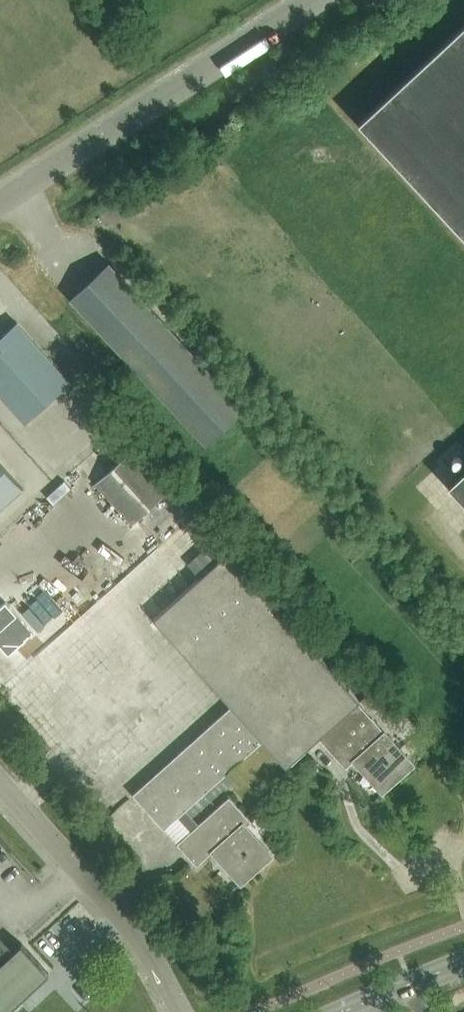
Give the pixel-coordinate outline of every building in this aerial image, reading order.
[(359,122),(463,235),(463,25),(359,122)] [(108,264),(70,300),(206,447),(244,411),(108,264)] [(0,337),(0,395),(25,423),(70,382),(16,323),(0,337)] [(171,492),(135,451),(98,483),(133,524),(171,492)] [(22,488),(0,463),(0,508),(22,488)] [(448,485),(463,501),(463,470),(448,485)] [(320,739),(359,701),(227,554),(219,561),(208,549),(190,565),(201,577),(152,620),(230,707),(133,795),(164,830),(170,825),(183,839),(177,845),(197,868),(217,849),(225,856),(221,860),(243,884),(272,857),(246,828),(252,823),(229,797),(201,823),(195,817),(218,797),(210,788),(261,742),(286,769),(320,739)] [(33,633),(5,603),(0,608),(0,646),(8,656),(33,633)] [(359,701),(320,739),(346,767),(354,760),(383,793),(414,766),(359,705),(361,703),(359,701)] [(11,993),(15,998),(31,983),(26,979),(41,966),(21,944),(14,950),(0,935),(0,1003),(11,993)]
